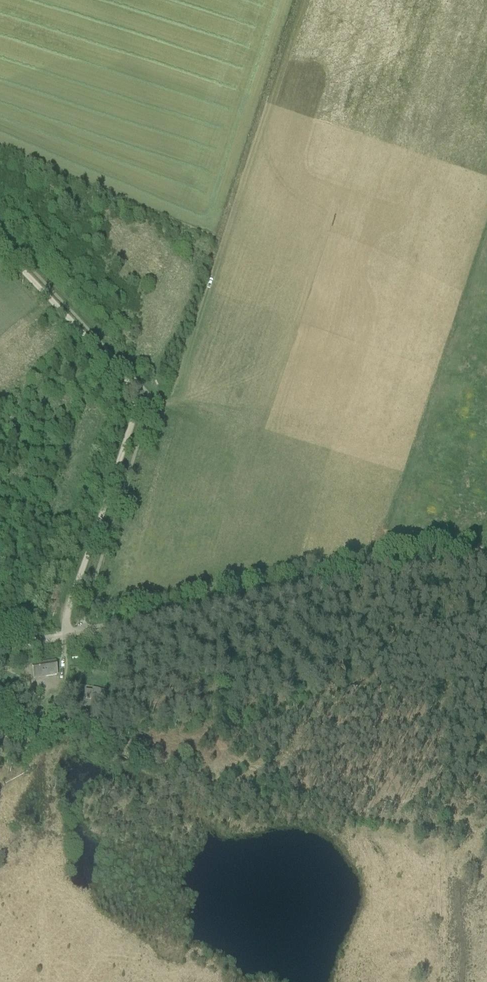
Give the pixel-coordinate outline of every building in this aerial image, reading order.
[(32,665),(33,674),(45,672),(46,676),(57,675),(55,662),(32,665)] [(88,709),(94,710),(97,697),(106,699),(107,691),(92,688),(91,696),(88,709)]
